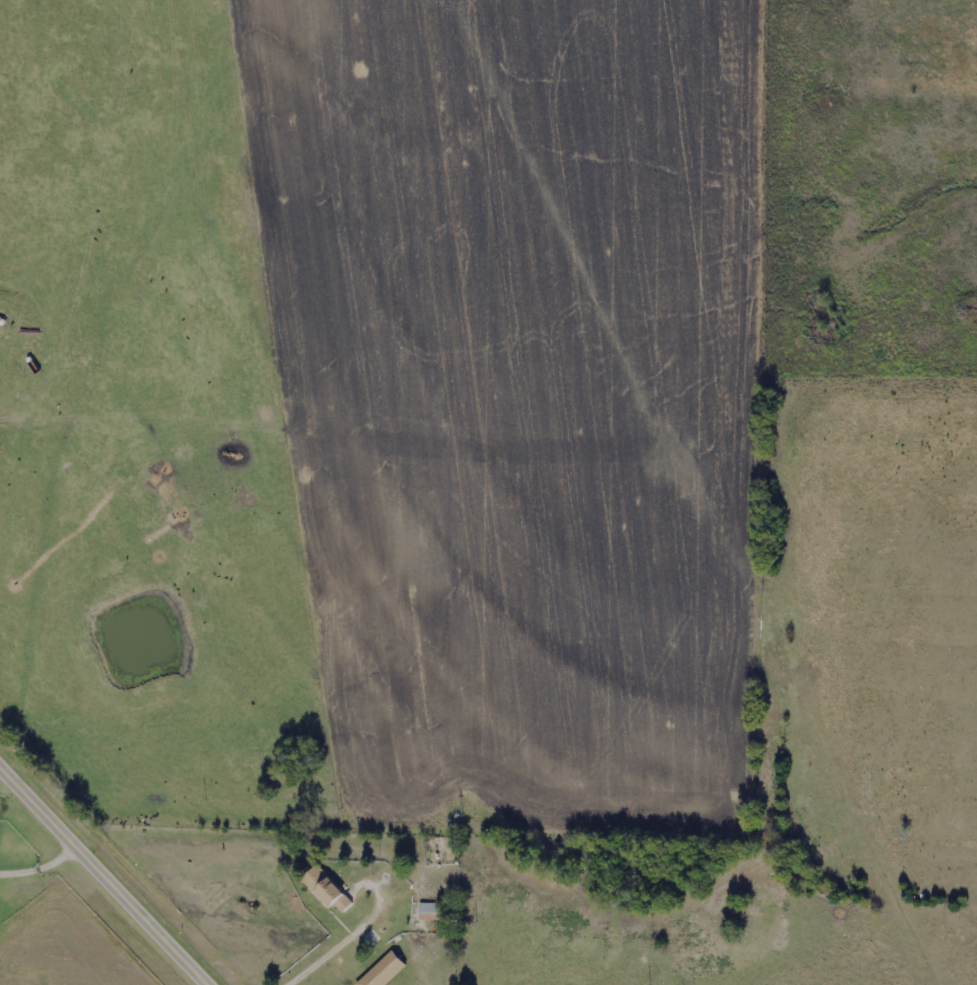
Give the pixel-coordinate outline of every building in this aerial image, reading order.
[(353,885),(363,895),(343,915),(335,907),(330,912),(301,882),(319,866),(345,893),(353,885)] [(442,904),(442,922),(420,922),(420,904),(442,904)] [(362,939),(372,931),(381,940),(371,949),(362,939)] [(408,965),(387,984),(357,984),(393,950),(408,965)]
